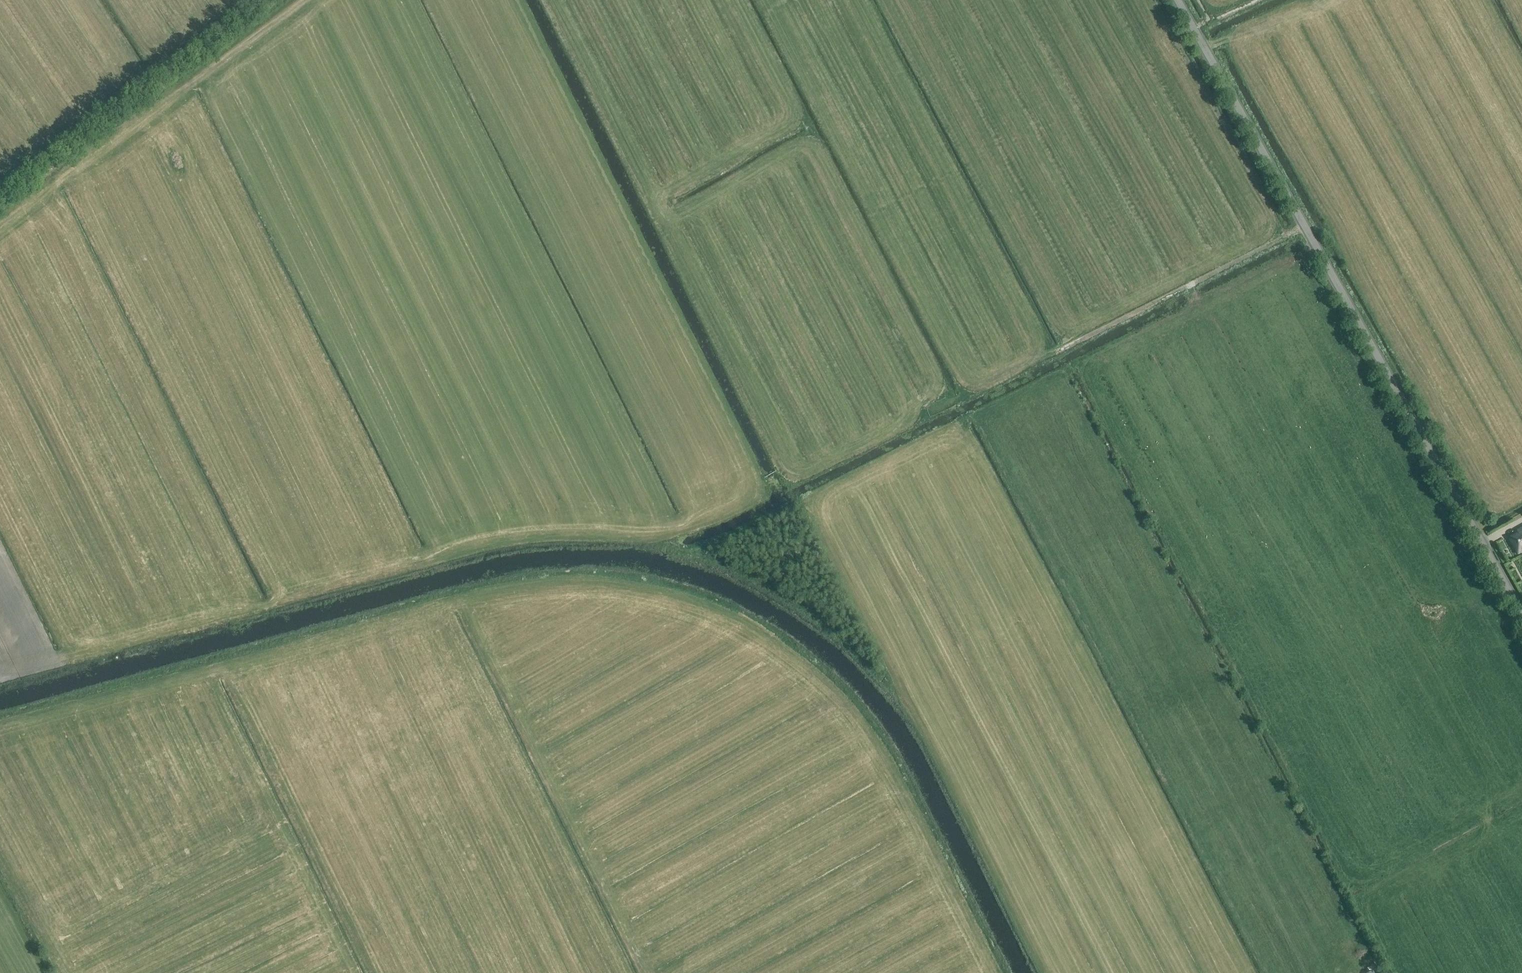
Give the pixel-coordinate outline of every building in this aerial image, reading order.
[(1518,532),(1519,534),(1510,539),(1518,555),(1521,553),(1521,530),(1518,532)]
